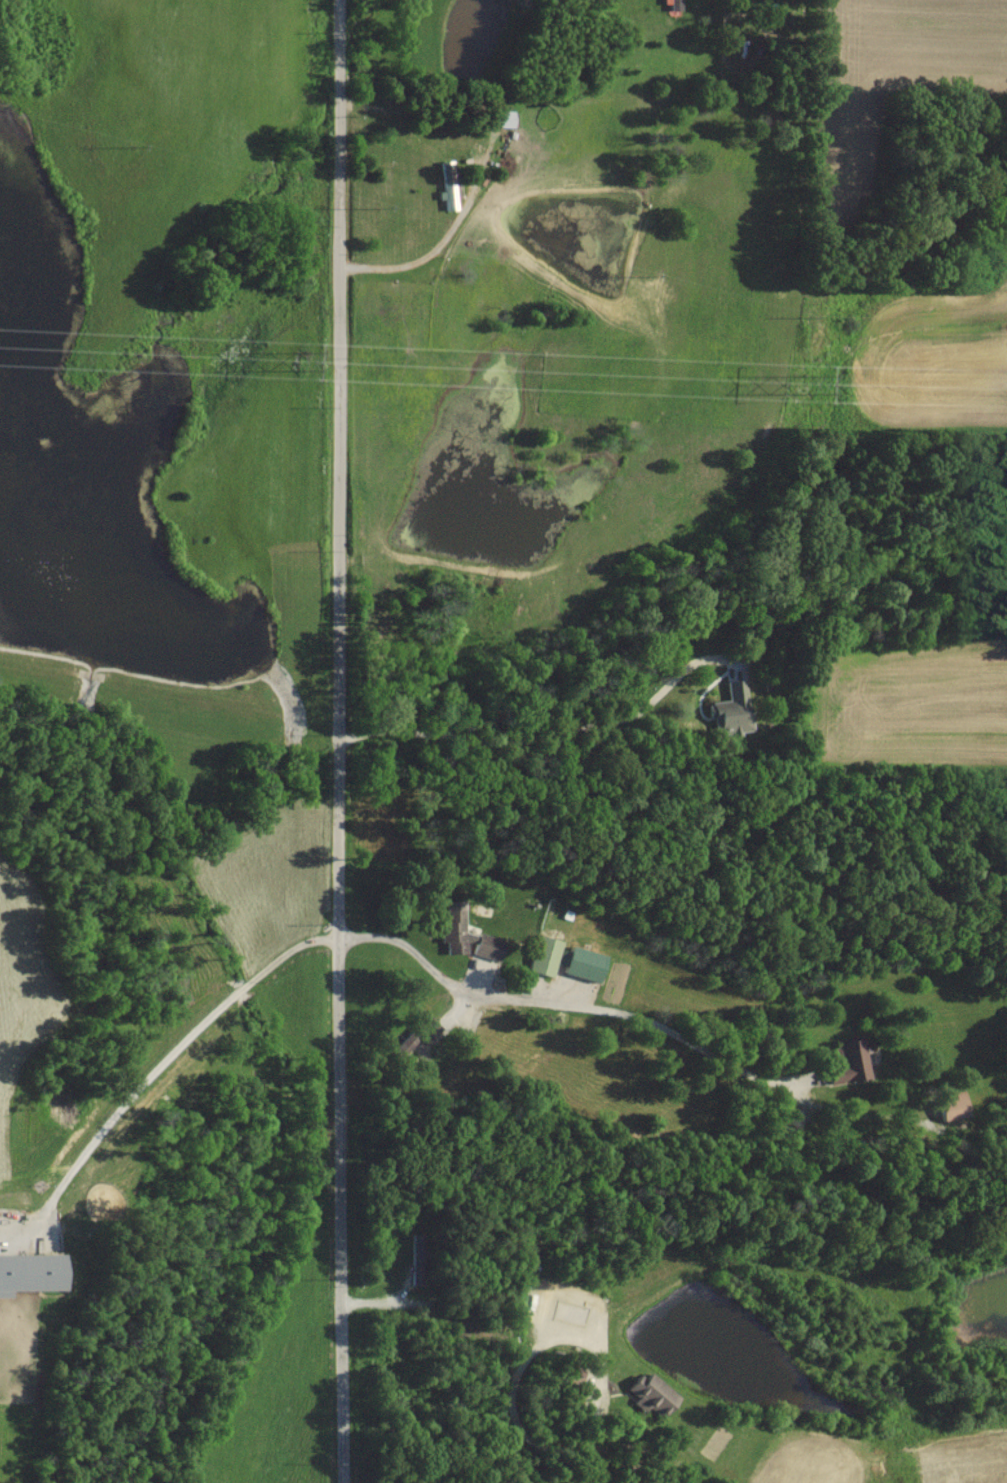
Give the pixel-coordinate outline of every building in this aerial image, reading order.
[(484,109),(484,126),(512,127),(512,110),(484,109)] [(711,701),(715,736),(749,732),(747,715),(745,715),(740,678),(724,680),(726,699),(711,701)] [(442,953),(462,953),(462,941),(471,941),(471,932),(461,933),(460,900),(441,901),(442,921),(436,921),(437,941),(442,941),(442,953)] [(501,940),(474,931),(468,952),(494,960),(501,940)] [(558,941),(533,934),(523,970),(548,977),(558,941)] [(595,981),(600,953),(564,946),(558,973),(595,981)] [(414,1040),(417,1044),(437,1025),(426,1014),(389,1048),(397,1057),(414,1040)] [(867,1076),(859,1037),(832,1042),(836,1064),(821,1067),(825,1085),(867,1076)] [(951,1098),(934,1100),(937,1120),(965,1116),(961,1089),(950,1091),(951,1098)] [(0,1254),(0,1297),(8,1297),(8,1290),(58,1290),(57,1254),(0,1254)] [(675,1397),(643,1368),(625,1389),(635,1398),(631,1402),(640,1411),(646,1405),(657,1415),(675,1397)]
